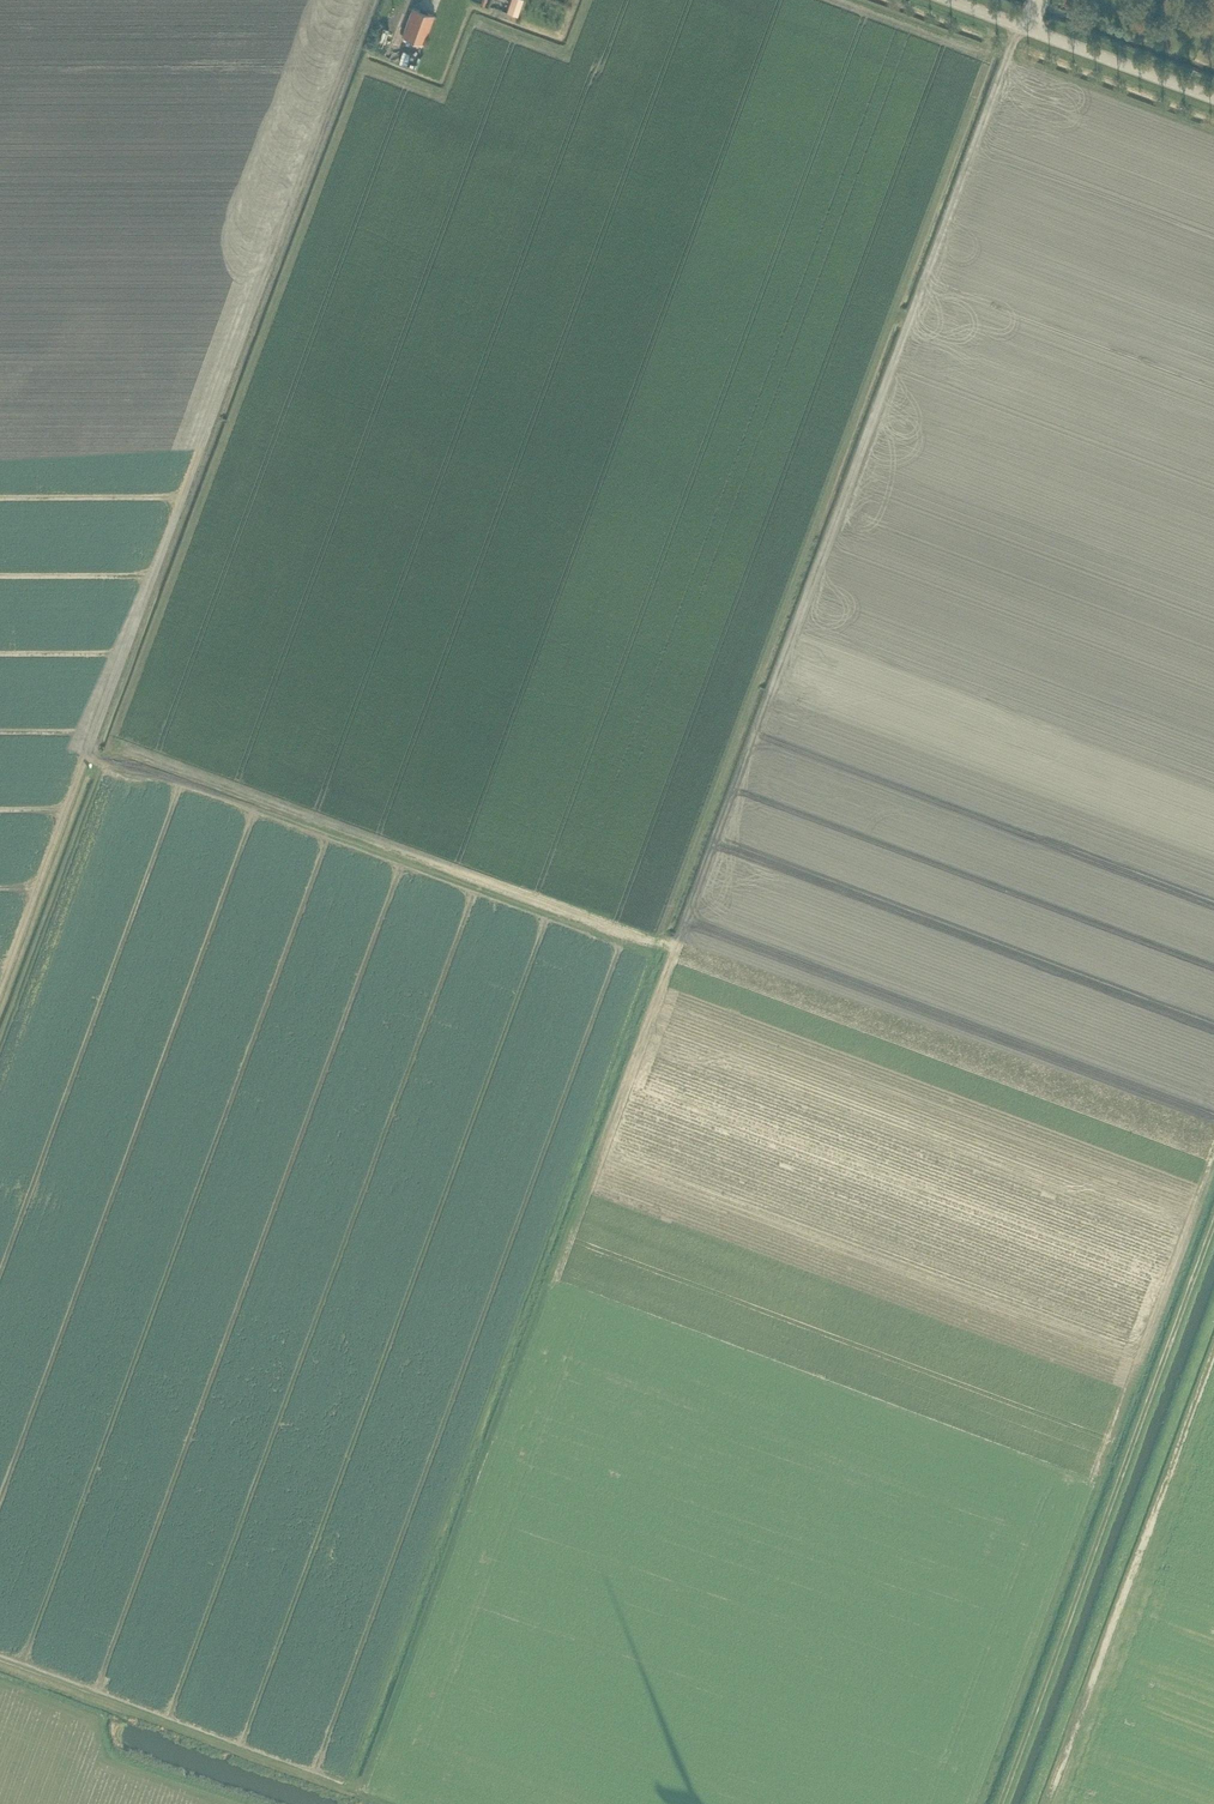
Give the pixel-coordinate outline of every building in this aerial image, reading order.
[(511,4),(508,12),(518,16),(521,8),(511,4)] [(401,36),(424,44),(435,15),(413,7),(401,36)]
